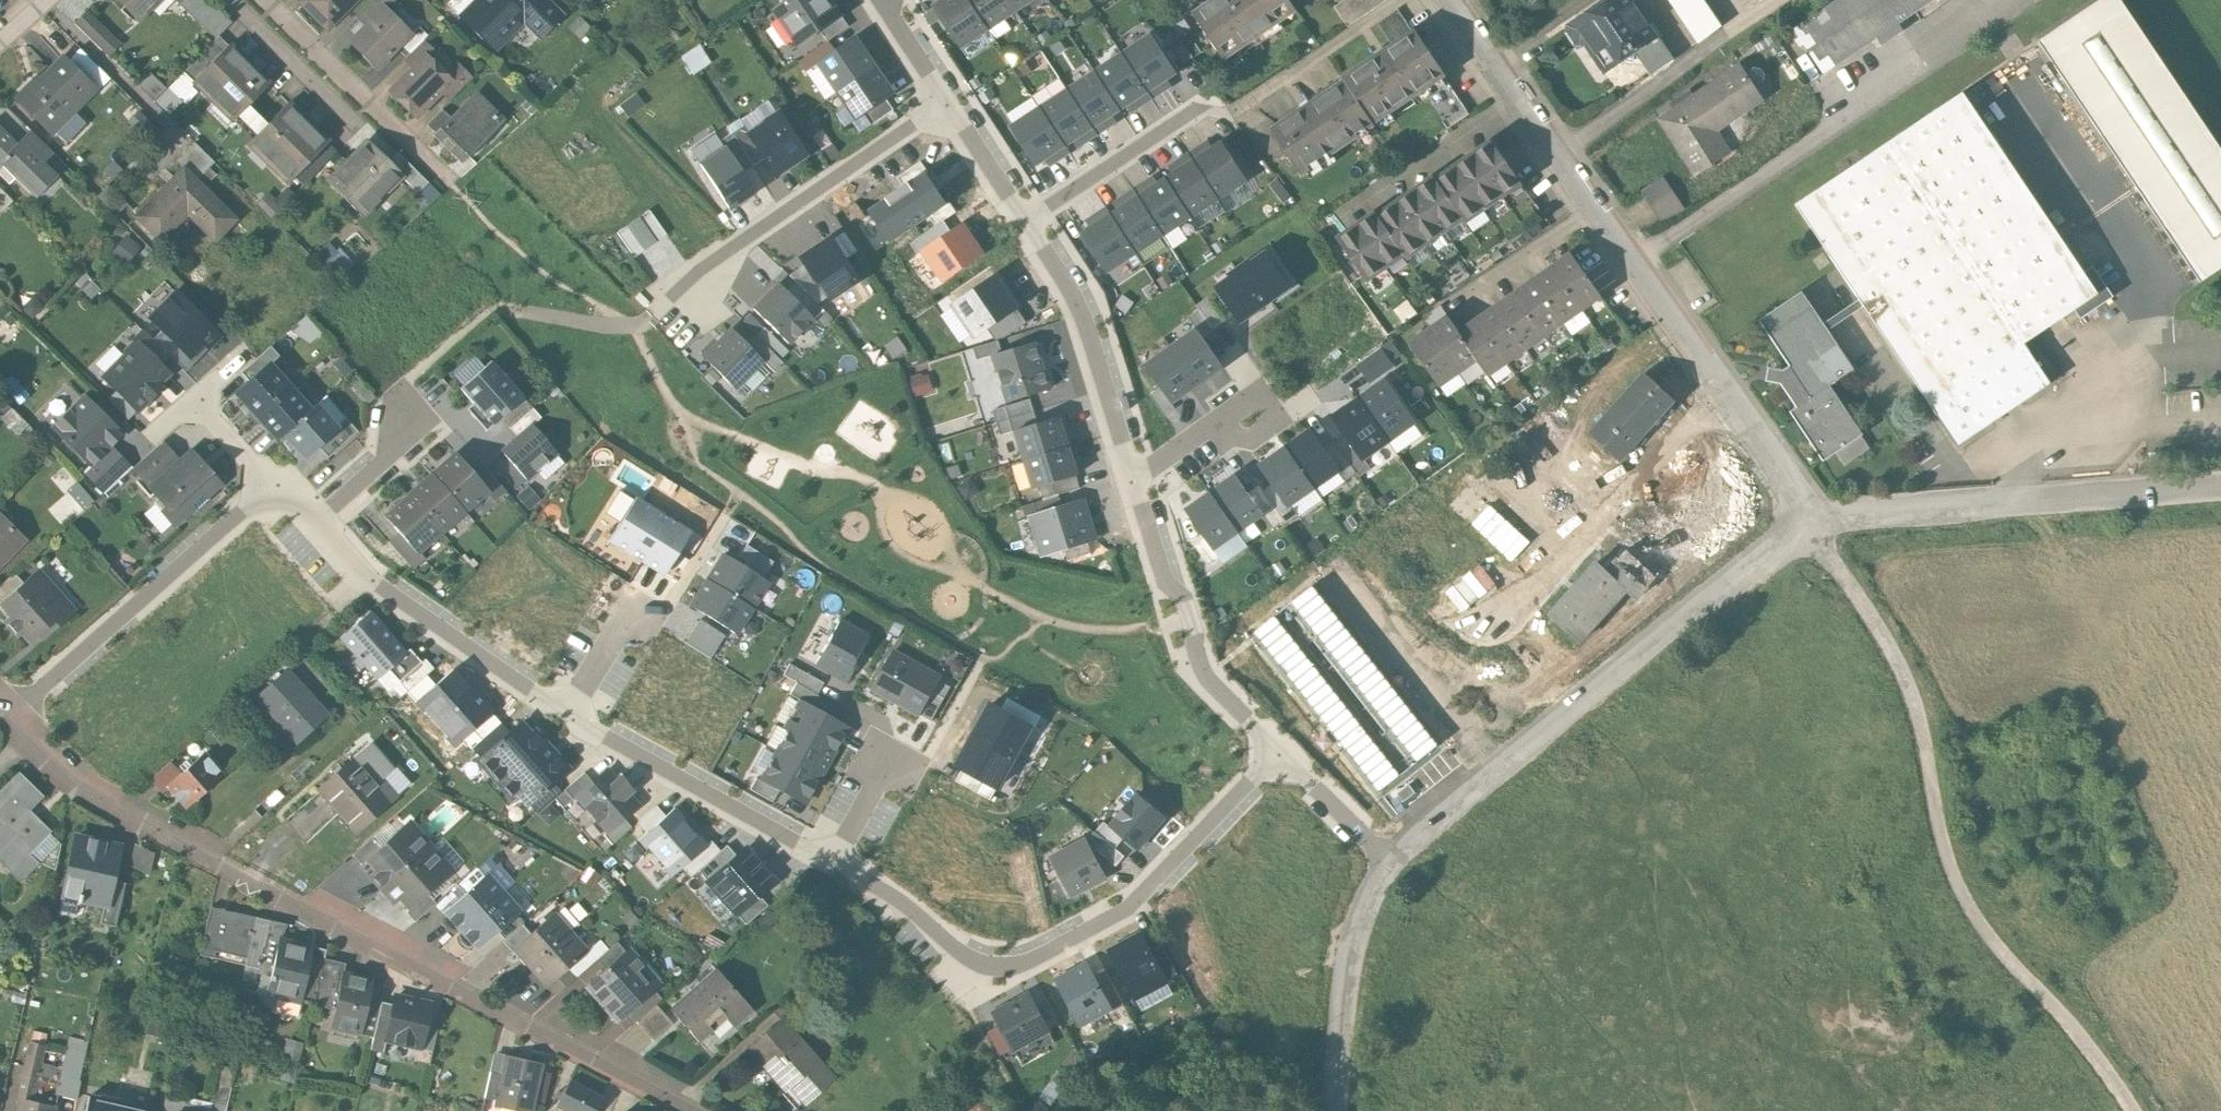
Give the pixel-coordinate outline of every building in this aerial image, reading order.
[(138,20),(150,7),(153,9),(163,0),(118,0),(138,20)] [(208,0),(187,0),(181,6),(214,38),(230,22),(208,0)] [(300,1),(326,28),(354,0),(302,0),(300,1)] [(355,18),(364,28),(383,9),(385,11),(394,2),(392,0),(374,0),(355,18)] [(477,1),(476,0),(454,0),(449,5),(461,17),(477,1)] [(461,17),(489,45),(518,16),(539,38),(561,16),(545,0),(477,0),(477,1),(461,17)] [(778,7),(804,45),(822,32),(842,18),(830,0),(788,0),(778,7)] [(967,0),(939,0),(932,5),(954,40),(959,47),(986,29),(967,0)] [(986,29),(1015,10),(1008,0),(967,0),(986,29)] [(1015,10),(1030,0),(1008,0),(1015,10)] [(1193,13),(1224,59),(1296,11),(1289,0),(1213,0),(1193,13)] [(1334,7),(1347,27),(1388,0),(1344,0),(1334,7)] [(1576,14),(1580,20),(1569,27),(1568,32),(1576,44),(1581,45),(1585,42),(1605,71),(1634,51),(1657,36),(1633,0),(1597,0),(1576,14)] [(1697,42),(1724,23),(1708,0),(1668,0),(1697,42)] [(1793,31),(1823,76),(1937,0),(1839,0),(1793,31)] [(2120,0),(2101,0),(2038,42),(2200,283),(2220,269),(2220,150),(2120,0)] [(364,28),(350,42),(361,54),(362,58),(370,66),(374,66),(376,68),(409,35),(385,11),(383,9),(364,28)] [(121,44),(87,10),(74,23),(109,57),(121,44)] [(1401,13),(1380,27),(1391,44),(1412,30),(1401,13)] [(579,18),(570,28),(579,37),(589,26),(579,18)] [(850,29),(842,18),(822,32),(830,43),(850,29)] [(1391,44),(1341,78),(1342,80),(1373,125),(1423,92),(1444,78),(1446,76),(1414,29),(1412,30),(1391,44)] [(1657,36),(1634,51),(1650,76),(1673,60),(1657,36)] [(219,37),(184,71),(194,81),(229,47),(219,37)] [(837,93),(879,65),(860,37),(818,65),(837,93)] [(1178,76),(1151,37),(1124,55),(1150,94),(1178,76)] [(421,42),(403,61),(411,70),(412,70),(424,58),(425,59),(432,52),(421,42)] [(271,85),(230,45),(229,47),(194,81),(235,122),(239,117),(250,107),(271,85)] [(710,63),(699,47),(683,57),(694,74),(710,63)] [(105,78),(78,51),(67,62),(94,89),(105,78)] [(1150,94),(1124,55),(1097,72),(1124,112),(1150,94)] [(424,58),(412,70),(411,70),(390,91),(416,116),(440,93),(439,92),(448,82),(445,79),(425,59),(424,58)] [(67,62),(63,59),(34,88),(32,85),(17,99),(52,134),(95,91),(94,89),(67,62)] [(879,65),(837,93),(856,120),(866,113),(886,100),(898,92),(879,65)] [(775,66),(768,70),(773,78),(780,74),(775,66)] [(470,80),(457,67),(445,79),(448,82),(439,92),(440,93),(449,102),(470,80)] [(1741,68),(1662,121),(1698,176),(1730,155),(1729,153),(1725,155),(1709,131),(1745,107),(1748,111),(1763,101),(1741,68)] [(1097,72),(1069,91),(1096,131),(1124,112),(1097,72)] [(165,89),(150,76),(139,88),(154,101),(165,89)] [(1469,114),(1444,78),(1423,92),(1447,128),(1467,115),(1469,114)] [(1342,80),(1269,128),(1287,155),(1300,175),(1374,126),(1373,125),(1342,80)] [(183,96),(171,85),(158,100),(169,111),(183,96)] [(1069,91),(1042,109),(1069,149),(1096,131),(1069,91)] [(2098,294),(1963,93),(1796,205),(1931,407),(1937,415),(1958,446),(2051,384),(2030,353),(2031,353),(2025,344),(2098,294)] [(474,95),(435,134),(460,159),(472,147),(473,147),(483,138),(479,134),(496,118),(474,95)] [(637,96),(623,108),(630,116),(644,104),(637,96)] [(894,110),(886,100),(866,113),(873,124),(894,110)] [(271,128),(250,107),(239,117),(260,138),(271,128)] [(332,147),(292,107),(271,128),(260,138),(252,146),(292,186),(332,147)] [(1069,149),(1042,109),(1015,127),(1042,167),(1069,149)] [(786,115),(750,138),(763,158),(776,178),(812,155),(786,115)] [(753,165),(763,158),(750,138),(743,127),(733,134),(735,137),(753,165)] [(23,143),(18,148),(0,130),(0,166),(1,165),(34,199),(36,197),(34,195),(53,176),(55,178),(56,176),(43,163),(23,143)] [(53,153),(33,133),(23,143),(43,163),(53,153)] [(366,142),(326,182),(362,217),(400,179),(402,177),(387,163),(366,142)] [(1521,183),(1492,142),(1473,155),(1502,196),(1521,183)] [(216,163),(196,143),(178,161),(185,169),(205,188),(217,176),(210,169),(216,163)] [(1212,144),(1192,158),(1223,205),(1251,187),(1224,146),(1217,151),(1212,144)] [(724,150),(695,169),(726,217),(755,199),(724,150)] [(428,183),(397,152),(387,163),(402,177),(400,179),(416,195),(428,183)] [(1502,196),(1473,155),(1454,168),(1483,209),(1502,196)] [(1176,178),(1168,183),(1195,224),(1223,205),(1192,158),(1171,171),(1176,178)] [(947,204),(926,174),(928,173),(921,162),(898,177),(905,189),(871,212),(891,241),(915,225),(947,204)] [(1483,209),(1454,168),(1436,181),(1463,218),(1465,222),(1483,209)] [(185,169),(136,217),(161,242),(192,211),(219,238),(236,220),(205,188),(185,169)] [(1463,218),(1436,181),(1434,177),(1415,191),(1443,232),(1463,218)] [(1662,178),(1641,193),(1662,222),(1682,208),(1662,178)] [(1156,181),(1135,195),(1167,243),(1195,224),(1168,183),(1160,188),(1156,181)] [(0,188),(0,213),(13,201),(0,188)] [(1443,232),(1415,191),(1396,203),(1425,245),(1443,232)] [(1119,215),(1111,220),(1139,261),(1167,243),(1135,195),(1115,208),(1119,215)] [(1425,245),(1396,203),(1378,216),(1404,255),(1406,257),(1425,245)] [(923,237),(955,215),(947,204),(915,225),(923,237)] [(1404,255),(1378,216),(1376,213),(1356,227),(1385,268),(1404,255)] [(1139,261),(1111,220),(1108,214),(1086,228),(1091,234),(1084,238),(1111,280),(1139,261)] [(663,239),(648,216),(617,237),(633,260),(663,239)] [(985,255),(963,225),(925,253),(946,283),(985,255)] [(1385,268),(1356,227),(1337,240),(1366,281),(1385,268)] [(836,230),(802,254),(832,297),(866,274),(836,230)] [(138,246),(126,237),(114,254),(126,263),(138,246)] [(337,238),(322,247),(338,274),(354,264),(337,238)] [(1599,295),(1569,252),(1550,266),(1580,308),(1599,295)] [(1290,287),(1266,254),(1217,288),(1241,321),(1290,287)] [(1580,308),(1550,266),(1531,279),(1561,321),(1580,308)] [(1023,300),(1001,270),(964,297),(987,327),(991,324),(1015,305),(1023,300)] [(1561,321),(1531,279),(1513,292),(1543,334),(1561,321)] [(99,291),(91,283),(83,291),(91,300),(99,291)] [(767,325),(790,347),(815,321),(796,302),(778,284),(752,310),(753,312),(767,325)] [(175,292),(149,318),(162,330),(168,336),(177,327),(199,348),(203,344),(208,349),(220,336),(175,292)] [(1543,334),(1513,292),(1494,305),(1524,347),(1543,334)] [(805,293),(796,302),(815,321),(824,329),(833,320),(805,293)] [(1803,293),(1760,322),(1791,368),(1784,371),(1769,369),(1767,382),(1782,385),(1798,408),(1829,386),(1853,370),(1803,293)] [(42,308),(33,298),(22,308),(32,318),(42,308)] [(1223,321),(1207,299),(1197,307),(1200,310),(1212,328),(1223,321)] [(1025,318),(1015,305),(991,324),(1001,336),(1025,318)] [(1524,347),(1494,305),(1476,318),(1505,360),(1524,347)] [(1212,328),(1200,310),(1189,317),(1198,331),(1203,337),(1213,330),(1212,328)] [(767,325),(753,312),(744,321),(757,335),(767,325)] [(1457,331),(1446,315),(1427,328),(1457,371),(1476,358),(1457,331)] [(1505,360),(1476,318),(1457,331),(1476,358),(1487,373),(1505,360)] [(317,333),(305,320),(298,326),(311,339),(317,333)] [(1549,333),(1556,343),(1571,333),(1565,323),(1549,333)] [(168,336),(162,330),(152,340),(170,357),(186,372),(208,349),(203,344),(199,348),(177,327),(168,336)] [(1457,371),(1427,328),(1408,342),(1438,384),(1457,371)] [(152,340),(142,329),(131,340),(134,342),(135,341),(161,366),(170,357),(152,340)] [(730,329),(701,359),(736,393),(765,364),(747,346),(730,329)] [(1198,331),(1172,350),(1198,386),(1224,367),(1203,337),(1198,331)] [(756,337),(747,346),(765,364),(774,373),(783,364),(756,337)] [(161,366),(135,341),(134,342),(126,350),(125,355),(104,377),(116,390),(136,409),(138,411),(160,388),(157,385),(168,374),(161,366)] [(992,357),(1003,353),(999,341),(974,349),(978,361),(992,357)] [(1003,353),(992,357),(1006,402),(1056,386),(1042,341),(1003,353)] [(1390,343),(1358,365),(1371,384),(1395,367),(1391,362),(1400,356),(1390,343)] [(258,357),(241,373),(249,382),(269,365),(279,356),(271,347),(258,357)] [(1172,350),(1147,368),(1161,387),(1173,404),(1198,386),(1172,350)] [(455,374),(464,383),(484,364),(476,355),(455,374)] [(523,399),(490,361),(460,389),(477,408),(492,426),(500,419),(523,399)] [(351,371),(342,362),(335,368),(344,377),(351,371)] [(269,365),(249,382),(236,394),(257,416),(289,388),(269,365)] [(1652,367),(1591,426),(1622,458),(1683,399),(1652,367)] [(937,389),(931,370),(912,376),(918,395),(937,389)] [(1384,383),(1359,400),(1388,441),(1413,424),(1384,383)] [(1863,435),(1829,386),(1798,408),(1790,412),(1825,461),(1836,453),(1861,437),(1863,435)] [(1173,404),(1161,387),(1150,394),(1165,416),(1176,409),(1173,404)] [(289,388),(257,416),(277,439),(284,434),(310,411),(289,388)] [(374,398),(367,390),(361,396),(368,403),(374,398)] [(121,433),(84,397),(53,428),(90,464),(110,444),(121,433)] [(532,408),(523,399),(500,419),(509,428),(532,408)] [(996,424),(1033,412),(1029,400),(992,411),(996,424)] [(1359,400),(1334,417),(1348,437),(1363,459),(1364,458),(1388,441),(1359,400)] [(0,401),(0,422),(2,420),(27,444),(35,435),(0,401)] [(336,427),(316,405),(310,411),(284,434),(304,457),(317,445),(336,428),(336,427)] [(492,426),(477,408),(470,414),(486,431),(492,426)] [(540,417),(532,408),(509,428),(517,438),(533,424),(540,417)] [(1015,432),(1037,425),(1033,412),(996,424),(1000,436),(1015,432)] [(1037,425),(1015,432),(1025,460),(1069,446),(1059,418),(1037,425)] [(346,419),(336,427),(336,428),(317,445),(328,458),(357,432),(346,419)] [(517,438),(503,450),(528,478),(558,452),(533,424),(517,438)] [(1311,431),(1286,449),(1315,489),(1339,473),(1340,472),(1324,449),(1311,431)] [(1372,469),(1364,458),(1363,459),(1348,437),(1337,444),(1358,474),(1360,477),(1372,469)] [(1861,437),(1836,453),(1845,466),(1870,449),(1861,437)] [(1337,444),(1335,441),(1324,449),(1340,472),(1339,473),(1345,482),(1358,474),(1337,444)] [(162,442),(132,468),(149,488),(179,462),(162,442)] [(110,444),(90,464),(112,486),(132,468),(110,444)] [(1025,460),(1034,489),(1078,475),(1069,446),(1025,460)] [(1285,447),(1260,465),(1273,483),(1290,507),(1315,489),(1286,449),(1285,447)] [(179,462),(149,488),(159,498),(154,503),(174,525),(192,509),(195,512),(209,499),(206,496),(219,485),(190,452),(179,462)] [(49,454),(44,459),(50,464),(55,460),(49,454)] [(470,471),(456,455),(432,475),(464,511),(486,491),(487,490),(470,471)] [(505,491),(480,462),(470,471),(487,490),(486,491),(494,501),(505,491)] [(1700,549),(1756,493),(1726,462),(1669,518),(1700,549)] [(464,511),(432,475),(409,496),(440,532),(464,511)] [(1058,496),(1079,489),(1075,477),(1038,489),(1042,501),(1058,496)] [(1237,477),(1213,493),(1241,533),(1264,517),(1263,515),(1248,493),(1237,477)] [(93,495),(79,482),(69,492),(82,506),(93,495)] [(1290,507),(1273,483),(1263,490),(1275,507),(1273,509),(1283,524),(1296,515),(1290,507)] [(1263,490),(1259,485),(1248,493),(1263,515),(1273,509),(1275,507),(1263,490)] [(539,500),(528,488),(518,498),(529,510),(539,500)] [(1213,493),(1188,510),(1208,540),(1215,550),(1241,533),(1213,493)] [(692,529),(634,494),(608,537),(666,571),(692,529)] [(440,532),(409,496),(385,517),(400,533),(416,552),(418,551),(440,532)] [(1031,517),(1062,507),(1058,496),(1042,501),(1022,507),(1026,519),(1031,517)] [(1096,537),(1085,500),(1062,507),(1031,517),(1042,554),(1096,537)] [(1586,641),(1633,589),(1643,598),(1693,543),(1659,512),(1612,564),(1602,555),(1552,611),(1586,641)] [(22,542),(0,519),(0,563),(22,542)] [(416,552),(400,533),(388,543),(410,568),(423,557),(418,551),(416,552)] [(1215,550),(1208,540),(1197,547),(1211,566),(1221,559),(1215,550)] [(753,608),(769,583),(722,554),(707,579),(753,608)] [(18,636),(22,633),(30,643),(47,628),(51,633),(66,619),(47,598),(54,592),(36,572),(23,583),(0,603),(0,615),(18,636)] [(0,586),(0,603),(23,583),(14,573),(0,586)] [(753,608),(707,579),(692,602),(739,631),(753,608)] [(1418,762),(1439,745),(1313,587),(1291,604),(1418,762)] [(683,604),(669,627),(687,638),(700,615),(683,604)] [(406,652),(370,611),(340,638),(376,680),(388,670),(407,653),(406,652)] [(1378,791),(1400,774),(1273,616),(1252,633),(1378,791)] [(871,638),(838,620),(816,661),(849,679),(871,638)] [(726,637),(699,621),(685,644),(712,660),(726,637)] [(939,669),(895,646),(874,685),(918,709),(936,675),(939,669)] [(409,649),(406,652),(407,653),(388,670),(399,682),(421,662),(409,649)] [(425,659),(421,662),(399,682),(407,692),(426,675),(434,669),(425,659)] [(796,678),(820,691),(825,681),(788,661),(783,671),(796,678)] [(462,739),(491,713),(494,711),(470,683),(467,685),(453,669),(435,685),(415,702),(414,703),(422,712),(424,710),(447,737),(446,738),(453,747),(462,739)] [(327,714),(288,671),(257,698),(297,742),(327,714)] [(415,702),(435,685),(426,675),(407,692),(406,693),(415,702)] [(936,675),(918,709),(934,717),(952,684),(936,675)] [(790,689),(796,693),(814,702),(820,691),(796,678),(790,689)] [(814,702),(796,693),(782,720),(832,745),(846,718),(814,702)] [(1042,716),(1008,697),(1002,709),(1032,725),(1036,727),(1042,716)] [(975,734),(1015,756),(1032,725),(1002,709),(992,703),(975,734)] [(500,723),(491,713),(462,739),(471,749),(472,748),(500,723)] [(832,745),(782,720),(768,747),(818,773),(832,745)] [(500,723),(472,748),(481,758),(509,733),(500,723)] [(481,758),(477,762),(490,776),(491,775),(500,785),(546,745),(533,730),(530,733),(521,723),(509,733),(481,758)] [(963,770),(997,789),(1015,756),(975,734),(957,767),(963,770)] [(546,745),(500,785),(513,800),(518,795),(527,805),(528,803),(553,782),(569,768),(556,753),(555,755),(546,745)] [(818,773),(768,747),(754,775),(778,788),(804,800),(818,773)] [(201,753),(188,764),(184,760),(175,768),(179,773),(165,785),(166,787),(173,794),(171,796),(173,797),(174,796),(179,801),(177,803),(179,805),(181,803),(184,807),(221,775),(201,753)] [(350,764),(316,793),(352,835),(394,800),(379,782),(385,777),(369,758),(355,770),(350,764)] [(170,762),(149,781),(159,793),(166,787),(165,785),(179,773),(175,768),(170,762)] [(997,789),(963,770),(957,781),(991,800),(997,789)] [(592,784),(574,800),(604,833),(624,815),(637,804),(631,798),(635,794),(620,778),(616,781),(607,771),(592,784)] [(561,792),(558,795),(568,805),(574,800),(592,784),(583,774),(561,792)] [(0,788),(0,840),(30,869),(44,855),(35,846),(46,835),(25,814),(38,800),(13,775),(0,788)] [(771,801),(778,788),(754,775),(747,788),(771,801)] [(553,782),(528,803),(537,813),(558,795),(561,792),(553,782)] [(1120,816),(1110,827),(1122,837),(1137,849),(1165,816),(1138,794),(1129,806),(1127,804),(1117,814),(1120,816)] [(656,807),(638,823),(647,833),(665,817),(656,807)] [(707,841),(677,807),(665,817),(647,833),(641,838),(671,873),(683,862),(707,841)] [(624,815),(604,833),(614,844),(634,826),(624,815)] [(1122,837),(1110,827),(1102,821),(1094,831),(1114,847),(1122,837)] [(1085,841),(1092,854),(1096,850),(1116,866),(1124,856),(1114,847),(1094,831),(1085,841)] [(380,847),(368,858),(383,876),(378,880),(384,887),(428,848),(414,832),(405,841),(397,832),(380,847)] [(118,846),(75,836),(60,902),(77,906),(80,893),(104,899),(106,899),(110,879),(118,846)] [(371,838),(352,855),(360,865),(368,858),(380,847),(371,838)] [(707,841),(683,862),(694,874),(699,870),(718,853),(707,841)] [(1085,841),(1052,859),(1071,895),(1105,877),(1092,854),(1085,841)] [(148,869),(154,849),(137,844),(132,864),(148,869)] [(718,853),(699,870),(710,882),(737,859),(725,846),(718,853)] [(428,848),(384,887),(390,894),(396,890),(411,907),(426,893),(440,881),(432,872),(442,864),(428,848)] [(773,883),(744,852),(737,859),(710,882),(706,886),(735,918),(737,916),(758,897),(773,883)] [(476,868),(456,885),(465,895),(484,878),(476,868)] [(600,876),(589,869),(581,880),(593,887),(600,876)] [(465,895),(445,913),(460,930),(503,893),(487,875),(484,878),(465,895)] [(123,882),(110,879),(106,899),(104,899),(98,922),(113,926),(123,882)] [(411,907),(405,912),(414,922),(435,903),(426,893),(411,907)] [(503,893),(460,930),(476,948),(496,930),(515,913),(518,910),(503,893)] [(758,897),(737,916),(745,926),(767,907),(758,897)] [(254,918),(222,911),(222,910),(210,907),(199,955),(212,958),(212,957),(243,964),(254,918)] [(637,921),(630,912),(621,920),(629,928),(637,921)] [(515,913),(496,930),(504,939),(521,924),(523,922),(515,913)] [(530,934),(513,948),(514,950),(529,967),(568,932),(553,914),(530,934)] [(267,922),(254,918),(243,964),(243,967),(256,970),(258,963),(267,922)] [(285,926),(267,922),(258,963),(269,966),(276,937),(279,937),(285,926)] [(504,939),(502,942),(511,952),(514,950),(513,948),(530,934),(521,924),(504,939)] [(568,932),(529,967),(547,987),(566,970),(586,953),(568,932)] [(1143,934),(1110,951),(1137,1004),(1170,987),(1168,983),(1150,949),(1143,934)] [(279,937),(276,937),(269,966),(263,994),(299,1002),(305,976),(311,948),(312,945),(279,937)] [(616,942),(596,960),(605,970),(625,952),(616,942)] [(1160,945),(1150,949),(1168,983),(1177,979),(1160,945)] [(325,950),(311,948),(305,976),(318,979),(322,961),(325,950)] [(605,970),(585,986),(615,1020),(622,1014),(652,988),(650,986),(649,987),(635,970),(641,965),(627,950),(625,952),(605,970)] [(688,950),(680,956),(689,966),(700,957),(694,951),(691,953),(688,950)] [(342,966),(322,961),(318,979),(313,1005),(332,1009),(333,1009),(341,973),(342,966)] [(1094,964),(1062,981),(1084,1022),(1116,1005),(1094,964)] [(715,968),(688,992),(691,996),(672,1012),(698,1042),(712,1030),(709,1027),(724,1014),(735,1026),(752,1011),(715,968)] [(566,970),(547,987),(554,996),(573,979),(566,970)] [(370,979),(341,973),(333,1009),(332,1009),(328,1027),(358,1033),(362,1013),(369,983),(370,979)] [(383,986),(369,983),(362,1013),(376,1016),(377,1010),(383,986)] [(1030,986),(996,1004),(1001,1013),(1016,1041),(1018,1044),(1051,1025),(1030,986)] [(652,988),(622,1014),(632,1025),(636,1021),(654,1005),(661,999),(652,988)] [(427,1005),(394,997),(390,1013),(384,1039),(430,1050),(435,1029),(422,1026),(427,1005)] [(654,1005),(636,1021),(652,1040),(671,1024),(654,1005)] [(390,1013),(377,1010),(376,1016),(368,1049),(381,1052),(384,1039),(390,1013)] [(149,1011),(145,1034),(165,1038),(169,1015),(149,1011)] [(1016,1041),(1001,1013),(988,1020),(1003,1048),(1016,1041)] [(781,1026),(749,1054),(799,1110),(831,1084),(781,1026)] [(285,1038),(280,1058),(297,1062),(302,1042),(285,1038)] [(59,1085),(56,1096),(76,1100),(88,1044),(68,1040),(62,1068),(59,1085)] [(29,1041),(20,1076),(59,1085),(62,1068),(41,1063),(45,1045),(29,1041)] [(494,1056),(485,1099),(495,1101),(494,1106),(518,1110),(532,1110),(542,1067),(494,1056)] [(12,1110),(56,1110),(57,1106),(54,1106),(56,1096),(59,1085),(20,1076),(12,1110)] [(568,1083),(556,1104),(569,1110),(593,1110),(599,1099),(568,1083)] [(212,1110),(227,1110),(232,1090),(218,1087),(212,1110)] [(88,1095),(85,1110),(147,1110),(147,1109),(88,1095)] [(165,1102),(162,1110),(205,1110),(165,1102)]
